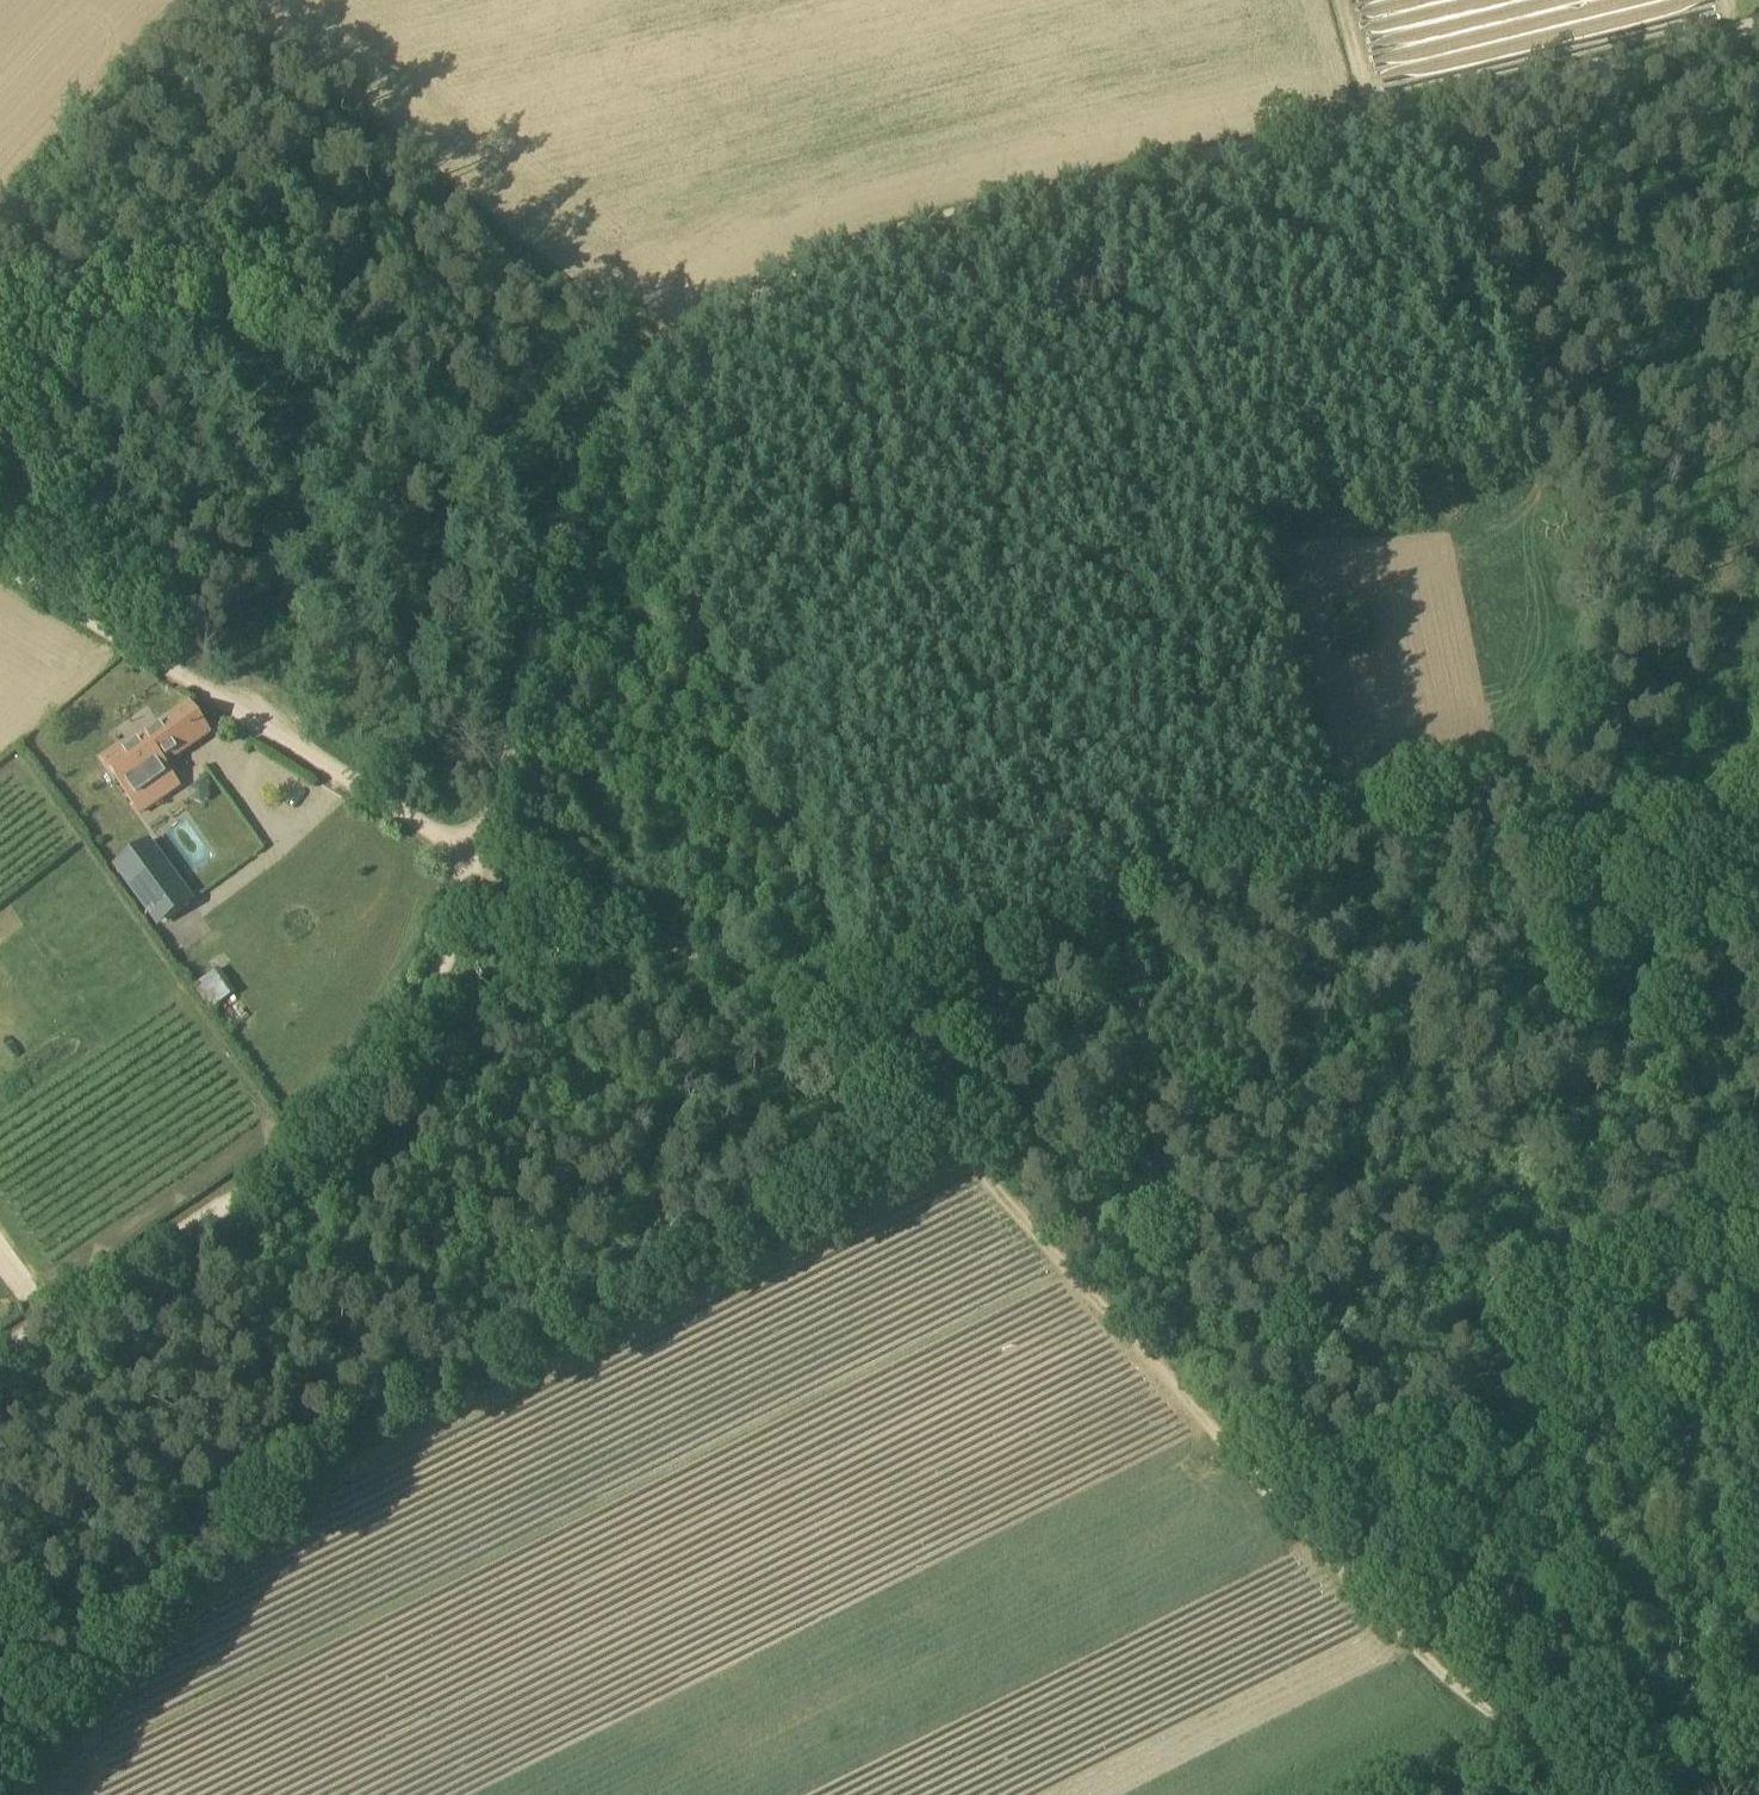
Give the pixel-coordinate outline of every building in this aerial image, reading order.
[(210,734),(191,705),(167,723),(165,721),(158,726),(160,729),(108,766),(136,806),(175,779),(165,765),(210,734)] [(114,869),(158,929),(197,900),(152,840),(114,869)] [(216,973),(201,984),(217,1007),(232,996),(216,973)]
